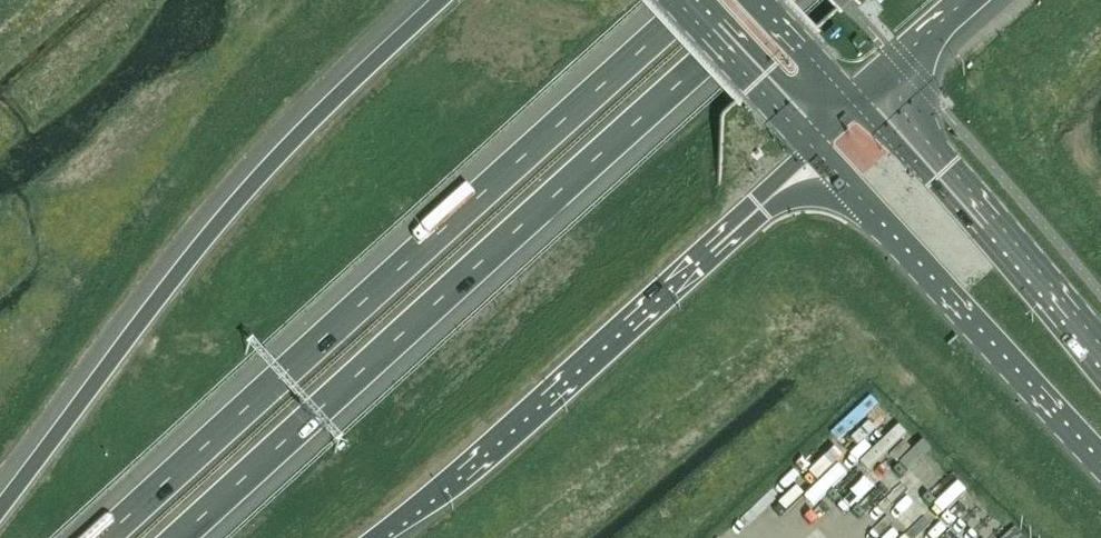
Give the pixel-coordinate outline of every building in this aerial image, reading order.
[(876,449),(901,422),(892,414),(867,441),(876,449)] [(917,471),(935,459),(913,426),(894,438),(917,471)] [(899,465),(882,486),(893,494),(910,473),(899,465)] [(972,496),(958,476),(932,494),(947,514),(972,496)]
